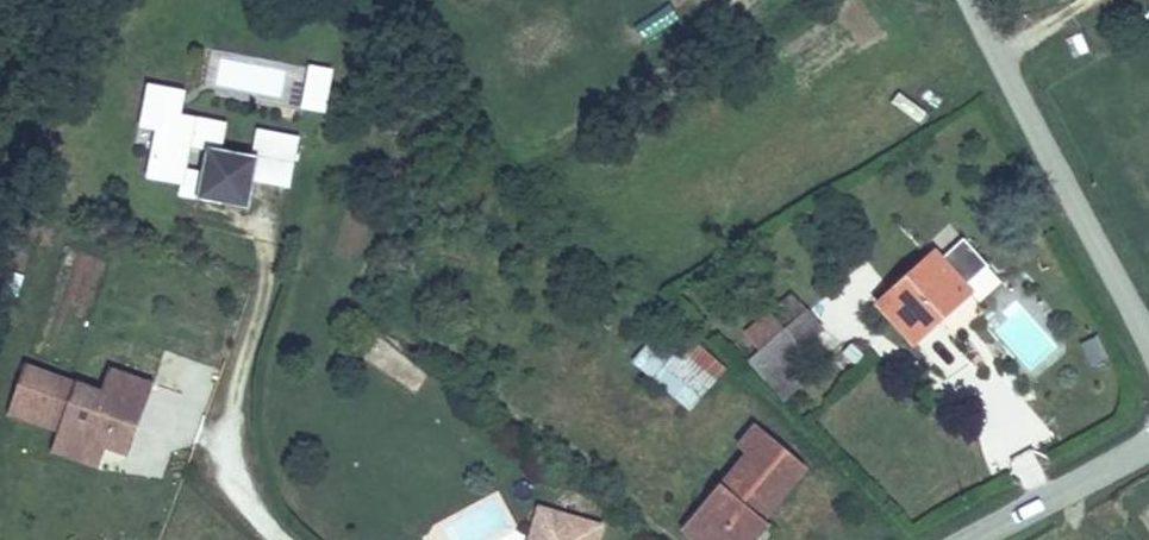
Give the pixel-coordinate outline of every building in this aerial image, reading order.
[(186,119),(196,70),(154,62),(141,129),(158,132),(161,115),(186,119)] [(321,109),(327,74),(309,71),(303,106),(321,109)] [(253,179),(257,162),(254,161),(210,153),(215,125),(186,119),(161,115),(158,132),(150,175),(185,181),(202,185),(200,200),(248,208),(253,179)] [(288,185),(296,140),(259,133),(254,161),(257,162),(253,179),(288,185)] [(200,200),(202,185),(185,181),(178,207),(200,200)] [(933,260),(927,255),(873,308),(907,339),(964,289),(958,284),(980,261),(954,237),(933,260)] [(754,382),(810,324),(793,309),(773,327),(757,316),(737,336),(747,346),(733,363),(754,382)] [(671,407),(702,364),(667,338),(632,380),(671,407)] [(127,470),(153,396),(32,354),(7,428),(58,445),(105,462),(127,470)] [(785,473),(737,437),(723,455),(730,461),(673,535),(671,536),(677,539),(744,539),(750,532),(744,526),(785,473)] [(98,482),(105,462),(58,445),(52,465),(98,482)] [(549,519),(540,517),(533,539),(543,539),(549,519)] [(600,534),(549,519),(543,539),(599,539),(600,534)]
